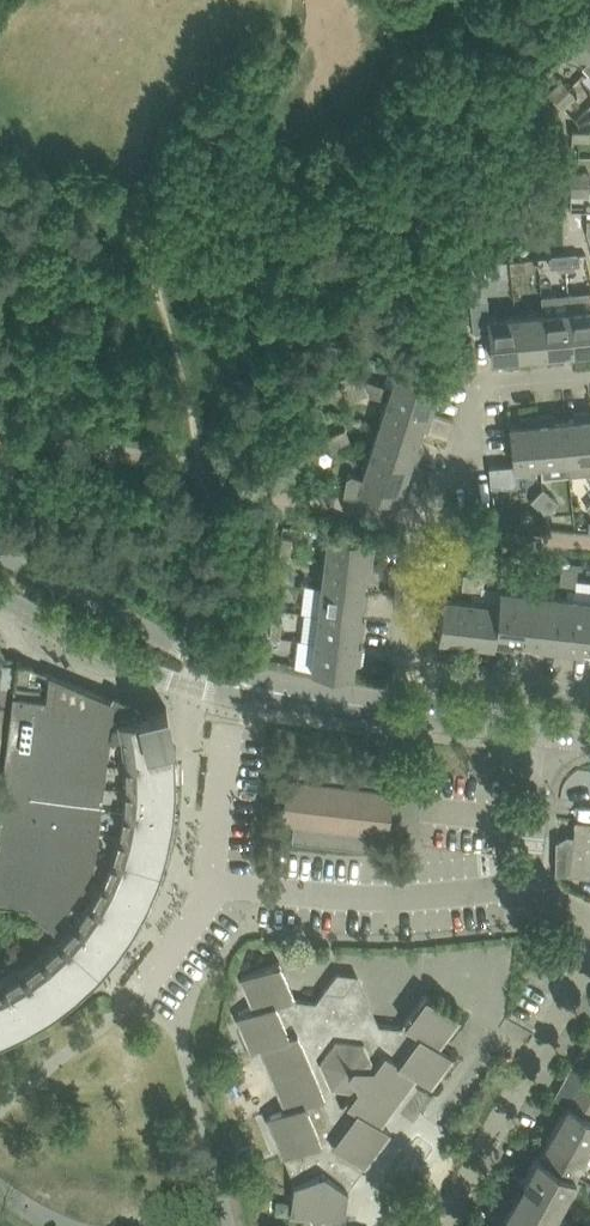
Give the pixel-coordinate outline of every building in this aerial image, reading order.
[(583,33),(570,46),(589,66),(589,65),(589,26),(583,33)] [(556,98),(569,85),(562,78),(549,90),(556,98)] [(564,105),(577,93),(569,85),(556,98),(564,105)] [(572,127),(572,138),(589,138),(589,128),(572,127)] [(589,182),(589,172),(571,171),(571,182),(589,182)] [(589,192),(589,182),(571,182),(571,192),(589,192)] [(579,252),(564,253),(565,264),(580,262),(579,252)] [(565,264),(564,253),(549,254),(550,265),(565,264)] [(511,269),(526,267),(525,257),(510,258),(511,269)] [(483,261),(468,262),(469,277),(485,276),(483,261)] [(574,348),(570,308),(557,309),(555,292),(541,293),(543,311),(546,351),(574,348)] [(519,354),(516,313),(488,316),(487,299),(471,300),(474,329),(488,328),(491,356),(519,354)] [(570,308),(574,348),(589,347),(589,306),(570,308)] [(546,351),(543,311),(516,313),(519,354),(546,351)] [(391,385),(361,375),(352,379),(359,395),(369,391),(388,397),(432,411),(437,394),(431,392),(435,382),(412,374),(396,370),(391,385)] [(352,379),(343,383),(349,399),(359,395),(352,379)] [(427,427),(432,411),(388,397),(379,423),(418,435),(421,425),(427,427)] [(564,417),(568,458),(570,472),(589,470),(589,409),(574,411),(574,416),(564,417)] [(568,458),(564,417),(554,418),(554,413),(537,414),(541,460),(568,458)] [(541,460),(537,414),(519,416),(520,422),(509,423),(513,462),(490,463),(491,483),(503,482),(503,483),(517,482),(516,472),(530,471),(529,462),(541,460)] [(415,463),(420,446),(415,444),(418,435),(379,423),(371,449),(415,463)] [(345,427),(336,431),(342,447),(352,443),(345,427)] [(342,447),(336,431),(326,434),(333,451),(342,447)] [(407,489),(415,463),(371,449),(362,475),(352,472),(346,475),(343,493),(400,503),(400,501),(404,488),(407,489)] [(538,505),(551,493),(543,485),(531,498),(538,505)] [(546,513),(558,500),(551,493),(538,505),(546,513)] [(367,545),(369,535),(328,530),(325,558),(371,563),(373,546),(367,545)] [(290,554),(292,536),(282,535),(280,552),(290,554)] [(287,581),(289,563),(290,559),(279,558),(277,580),(287,581)] [(369,580),(371,563),(325,558),(322,585),(362,589),(362,588),(363,579),(369,580)] [(509,579),(511,558),(503,558),(501,578),(509,579)] [(568,586),(570,566),(562,565),(560,585),(568,586)] [(575,587),(578,567),(570,566),(568,586),(575,587)] [(472,590),(474,572),(464,571),(462,589),(472,590)] [(484,573),(474,572),(472,590),(482,591),(484,573)] [(285,598),(287,581),(277,580),(274,597),(285,598)] [(368,589),(362,588),(362,589),(322,585),(319,612),(359,617),(359,615),(360,607),(365,607),(368,589)] [(561,643),(567,593),(500,585),(498,600),(499,600),(494,635),(495,635),(561,643)] [(561,643),(589,647),(589,596),(567,593),(561,643)] [(465,643),(471,597),(443,594),(438,634),(449,635),(448,641),(465,643)] [(499,600),(498,600),(471,597),(465,643),(482,645),(483,639),(494,641),(495,635),(494,635),(499,600)] [(364,616),(359,615),(359,617),(319,612),(315,639),(355,644),(355,642),(357,634),(362,634),(364,616)] [(283,618),(272,616),(270,634),(281,635),(283,618)] [(361,643),(355,642),(355,644),(315,639),(312,667),(352,672),(353,661),(359,661),(361,643)] [(2,1032),(27,1020),(46,1009),(54,1004),(76,987),(97,966),(115,946),(130,925),(135,918),(147,896),(157,872),(160,864),(167,840),(172,814),(173,806),(175,781),(175,755),(174,747),(172,733),(174,733),(167,708),(167,705),(158,707),(156,701),(152,702),(150,709),(147,710),(114,693),(112,697),(17,658),(0,796),(0,900),(27,903),(59,934),(42,950),(22,965),(1,977),(0,978),(0,1033),(2,1032)] [(381,817),(382,802),(383,797),(377,796),(381,766),(301,756),(298,786),(291,785),(289,806),(295,807),(291,837),(371,846),(375,816),(381,817)] [(576,818),(573,840),(559,838),(555,870),(589,874),(589,820),(576,818)] [(458,1016),(426,992),(401,1024),(374,1021),(361,992),(349,991),(339,969),(337,969),(316,999),(296,996),(280,959),(242,975),(250,993),(256,1007),(237,1015),(251,1048),(261,1044),(288,1107),(267,1115),(295,1180),(291,1211),(309,1213),(315,1225),(318,1225),(325,1215),(344,1217),(348,1186),(390,1130),(379,1122),(416,1073),(430,1084),(452,1055),(437,1044),(458,1016)] [(585,1070),(578,1083),(589,1089),(589,1072),(585,1070)] [(575,1089),(567,1102),(553,1127),(589,1147),(589,1144),(589,1097),(575,1089)] [(553,1127),(540,1151),(576,1171),(589,1147),(553,1127)] [(576,1171),(540,1151),(537,1150),(523,1177),(515,1173),(505,1192),(502,1191),(494,1205),(492,1209),(501,1215),(495,1225),(545,1225),(576,1171)]
